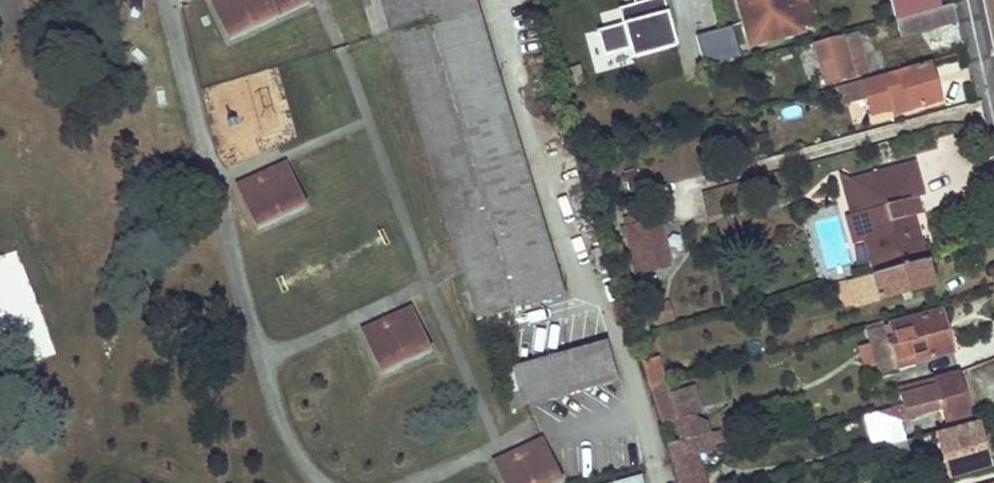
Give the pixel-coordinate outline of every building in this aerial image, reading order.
[(212,5),(229,41),(278,19),(269,0),(222,0),(212,5)] [(285,17),(313,8),(310,0),(280,0),(285,17)] [(422,0),(383,0),(392,31),(428,20),(422,0)] [(428,20),(428,23),(474,10),(471,0),(422,0),(428,20)] [(665,0),(640,0),(634,1),(617,5),(621,24),(597,29),(603,54),(630,47),(633,57),(676,47),(665,0)] [(750,46),(802,31),(801,27),(793,0),(738,0),(750,46)] [(801,27),(813,24),(806,0),(793,0),(801,27)] [(900,38),(957,21),(953,5),(895,21),(900,38)] [(560,296),(474,10),(428,23),(393,33),(479,321),(560,296)] [(696,37),(705,68),(741,58),(732,27),(696,37)] [(853,77),(867,73),(856,33),(842,37),(853,77)] [(814,44),(826,85),(853,77),(842,37),(814,44)] [(862,80),(872,114),(893,109),(891,102),(910,97),(913,107),(940,100),(929,61),(862,80)] [(865,240),(875,274),(923,261),(911,217),(919,214),(915,198),(924,196),(915,162),(850,180),(842,176),(847,195),(853,194),(858,214),(864,212),(872,238),(865,240)] [(285,164),(269,171),(273,179),(289,172),(285,164)] [(257,186),(240,194),(257,230),(306,208),(289,172),(273,179),(269,171),(253,178),(257,186)] [(257,186),(253,178),(237,186),(240,194),(257,186)] [(853,194),(847,195),(853,218),(848,219),(854,243),(865,240),(872,238),(864,212),(858,214),(853,194)] [(627,234),(637,274),(670,266),(659,221),(639,226),(640,231),(627,234)] [(856,305),(933,284),(926,260),(923,261),(875,274),(849,281),(856,305)] [(647,324),(672,324),(671,306),(646,307),(647,324)] [(410,309),(394,316),(398,324),(414,317),(410,309)] [(886,327),(884,322),(867,327),(873,348),(889,343),(896,368),(952,352),(940,311),(886,327)] [(382,331),(365,339),(382,375),(431,353),(414,317),(398,324),(394,316),(378,323),(382,331)] [(382,331),(378,323),(362,331),(365,339),(382,331)] [(889,343),(873,348),(881,373),(896,368),(889,343)] [(512,410),(617,380),(608,346),(513,372),(519,392),(508,395),(512,410)] [(666,384),(658,357),(642,363),(649,389),(650,389),(666,384)] [(900,389),(904,406),(880,414),(887,438),(902,434),(898,420),(943,408),(946,421),(968,416),(957,373),(900,389)] [(650,389),(662,426),(674,422),(679,442),(710,434),(705,422),(694,416),(684,389),(670,394),(667,384),(666,384),(650,389)] [(694,386),(684,389),(694,416),(703,413),(694,386)] [(866,418),(873,443),(887,438),(880,414),(866,418)] [(949,478),(989,467),(988,462),(993,460),(993,459),(985,428),(979,429),(977,425),(937,436),(949,478)] [(710,434),(713,445),(724,442),(721,431),(710,434)] [(698,454),(714,449),(713,445),(710,434),(679,442),(667,445),(678,482),(705,482),(698,454)] [(888,438),(887,438),(889,446),(904,441),(902,434),(888,438)] [(542,440),(525,448),(529,456),(546,448),(542,440)] [(546,448),(529,456),(525,448),(509,455),(513,463),(497,471),(503,482),(562,482),(546,448)] [(509,455),(493,463),(497,471),(513,463),(509,455)]
